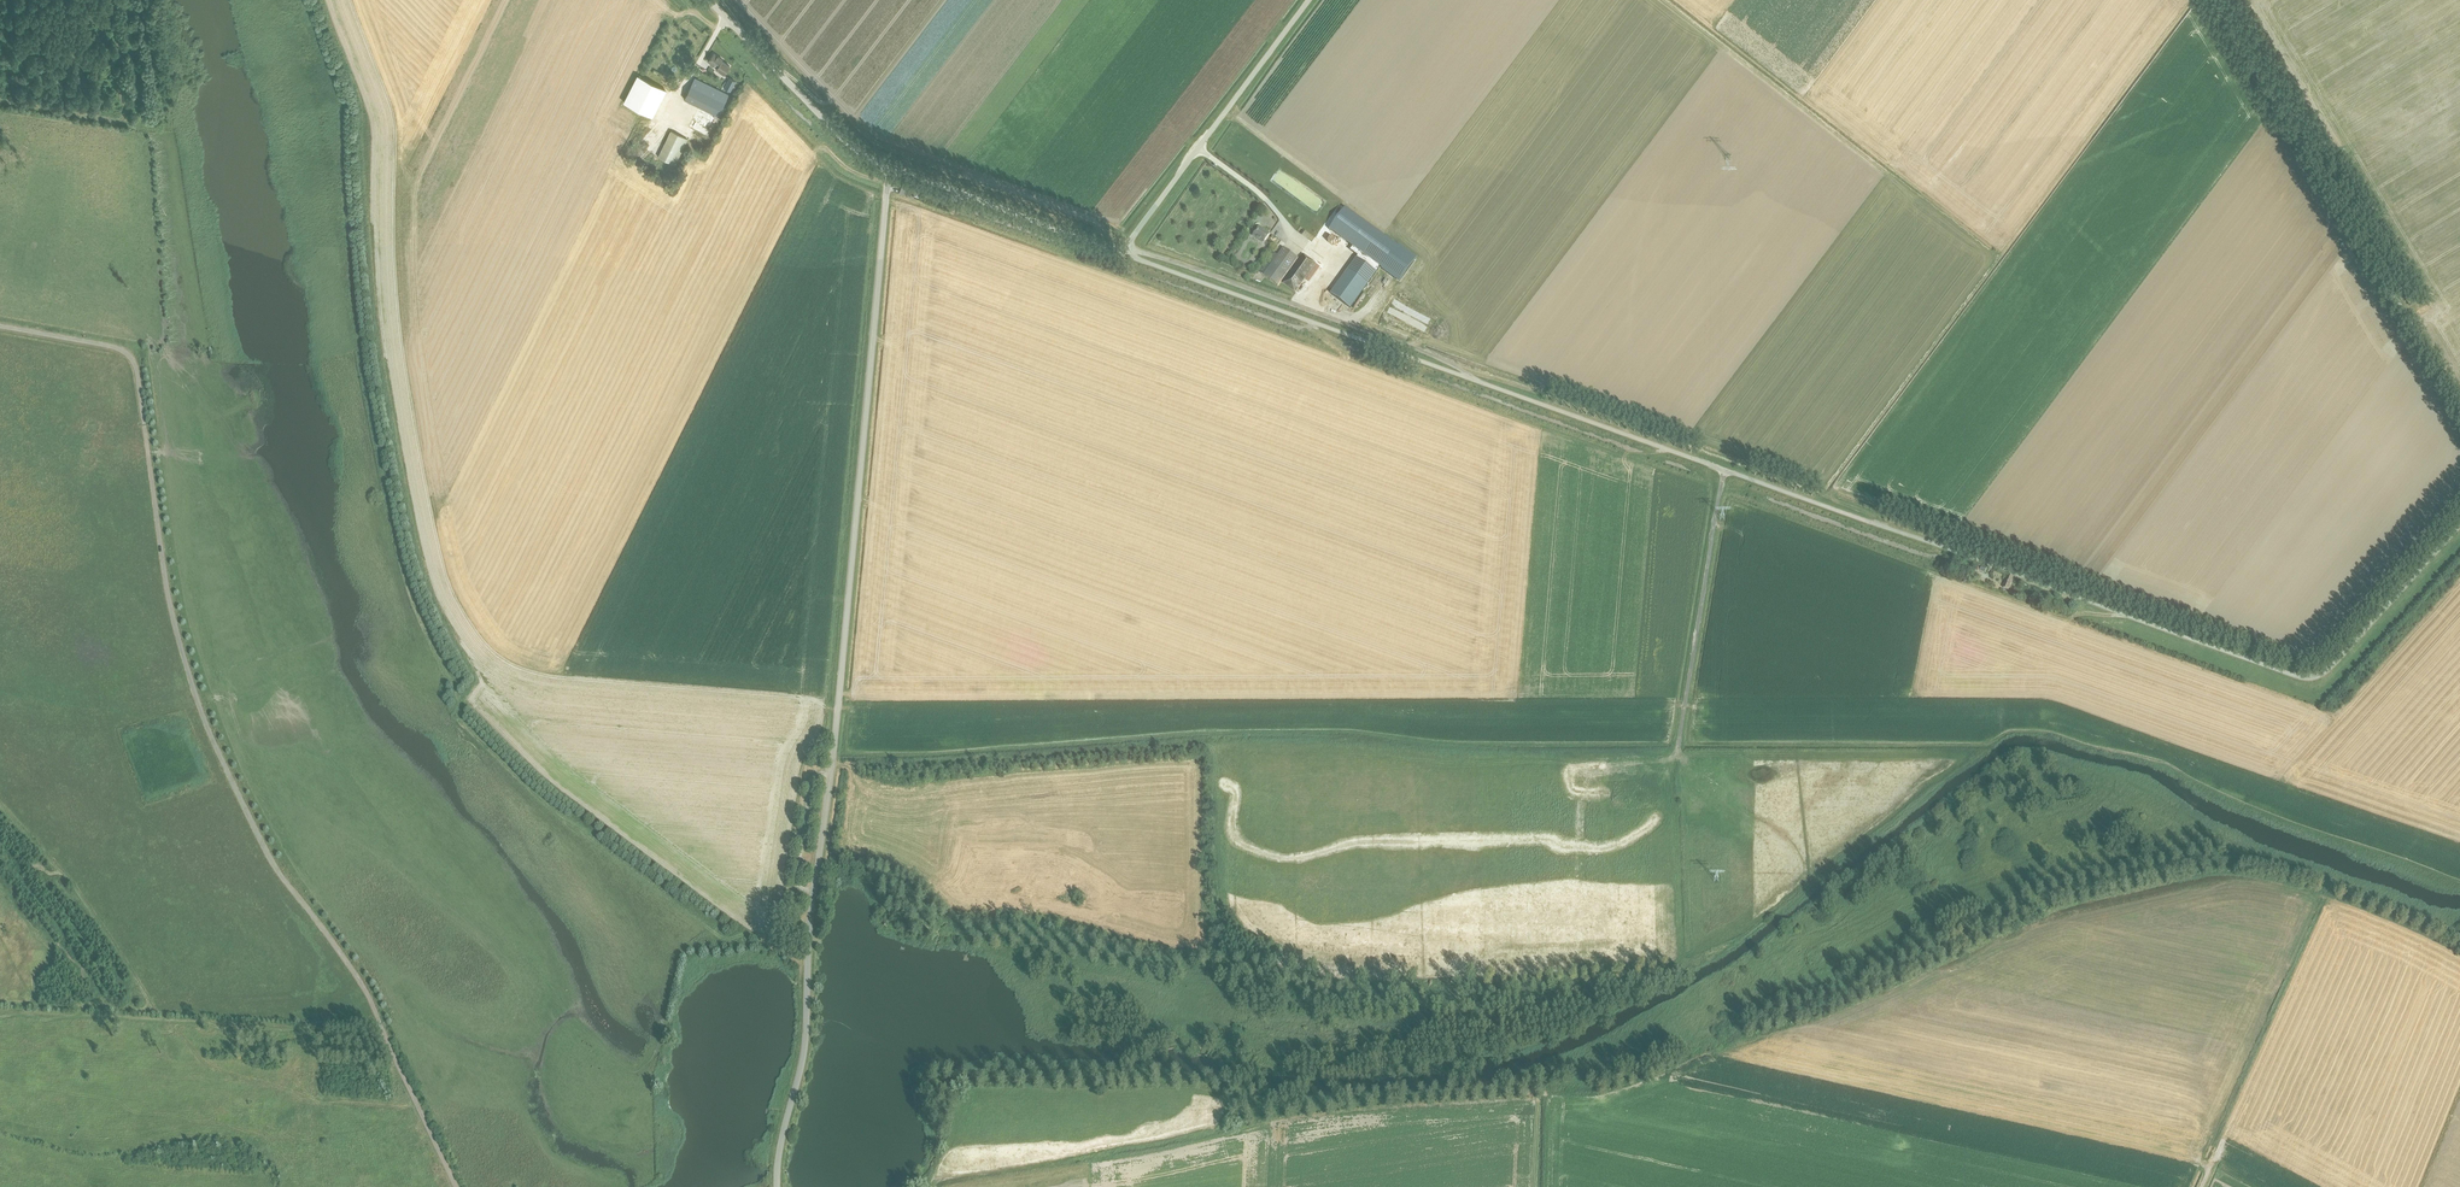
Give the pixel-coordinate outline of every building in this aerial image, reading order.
[(714,53),(708,61),(711,63),(710,64),(713,66),(714,65),(717,67),(716,68),(724,74),(730,66),(722,60),(723,59),(714,53)] [(639,76),(625,103),(652,116),(666,89),(639,76)] [(730,77),(724,88),(730,91),(736,80),(730,77)] [(695,78),(684,99),(719,116),(729,94),(695,78)] [(645,137),(650,142),(658,134),(653,129),(645,137)] [(675,165),(688,139),(671,131),(658,157),(675,165)] [(905,177),(902,186),(905,187),(904,188),(910,190),(910,191),(916,193),(920,183),(905,177)] [(948,202),(951,194),(939,190),(936,197),(948,202)] [(1345,208),(1329,230),(1333,232),(1349,244),(1361,253),(1359,255),(1331,294),(1341,301),(1350,308),(1371,280),(1379,269),(1380,267),(1382,268),(1394,277),(1400,281),(1407,271),(1416,260),(1416,259),(1345,208)] [(1264,243),(1270,234),(1259,227),(1253,235),(1264,243)] [(1311,234),(1314,237),(1321,231),(1317,227),(1311,234)] [(1272,252),(1258,272),(1264,276),(1278,286),(1288,272),(1290,273),(1282,283),(1295,292),(1305,279),(1309,281),(1320,267),(1316,264),(1303,254),(1292,269),(1291,268),(1298,258),(1284,248),(1278,256),(1272,252)] [(2005,584),(2003,587),(2009,589),(2009,588),(2013,577),(2008,575),(2005,584)]
